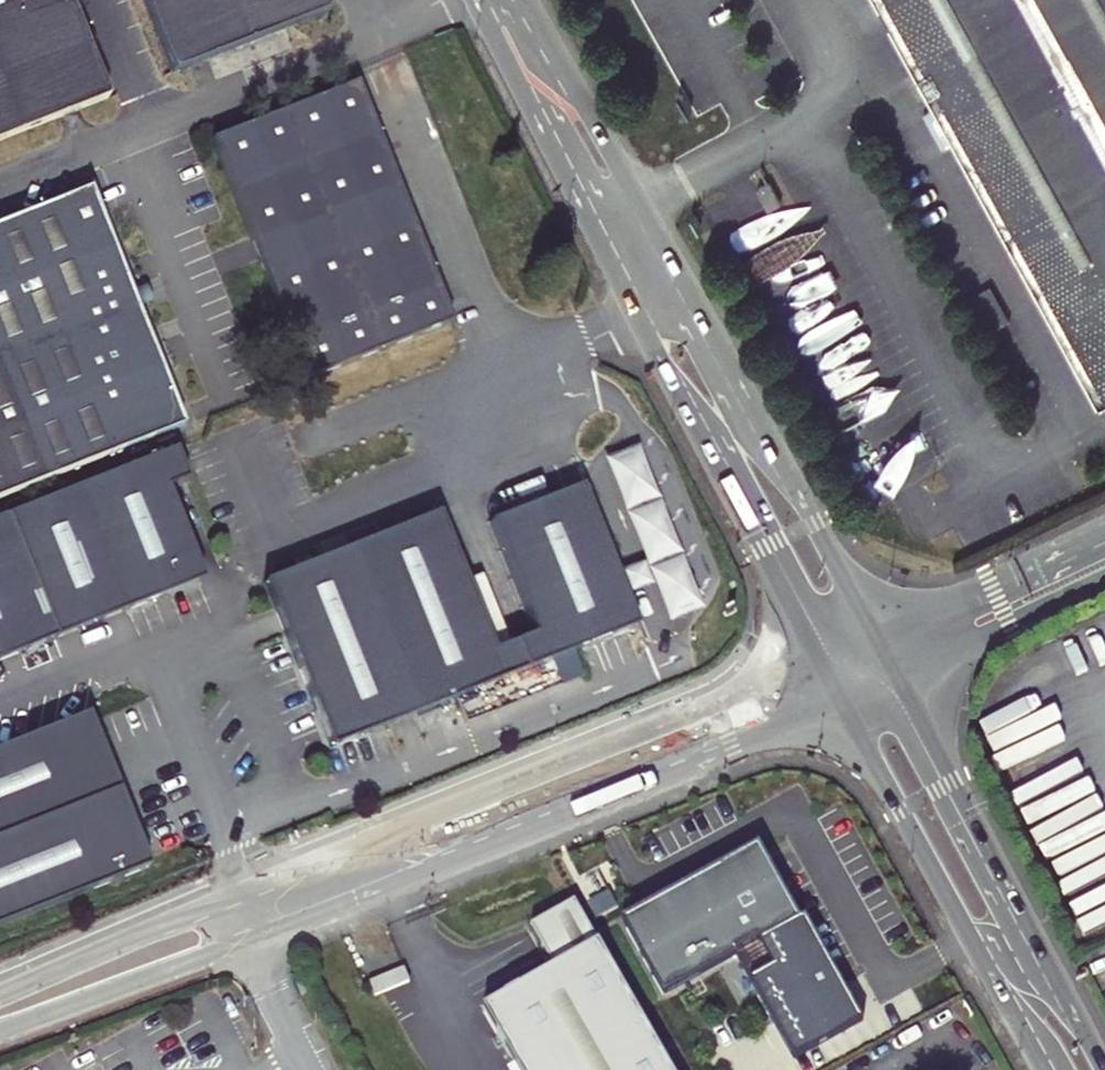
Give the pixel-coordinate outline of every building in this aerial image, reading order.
[(106,98),(68,0),(0,0),(0,140),(106,98)] [(173,73),(326,11),(322,0),(143,0),(173,73)] [(1102,396),(1104,394),(1104,0),(884,0),(1102,396)] [(241,216),(251,241),(259,262),(306,381),(449,322),(355,85),(211,142),(213,146),(241,216)] [(223,224),(241,216),(213,146),(195,154),(223,224)] [(178,428),(182,427),(136,312),(128,291),(88,190),(0,225),(0,500),(178,428)] [(215,256),(223,277),(259,262),(251,241),(215,256)] [(215,256),(128,291),(136,312),(223,277),(215,256)] [(638,558),(613,568),(624,594),(649,584),(664,619),(699,605),(632,442),(597,456),(638,558)] [(202,582),(165,489),(186,481),(174,451),(0,520),(0,662),(202,582)] [(437,514),(263,585),(331,751),(637,626),(624,594),(613,568),(580,487),(488,524),(535,636),(493,652),(437,514)] [(0,750),(0,928),(148,869),(86,716),(0,750)] [(622,922),(626,929),(699,889),(704,899),(763,866),(796,925),(733,959),(732,957),(662,995),(664,998),(801,923),(759,847),(622,922)] [(699,889),(626,929),(662,995),(732,957),(733,959),(796,925),(763,866),(704,899),(699,889)] [(531,926),(556,969),(486,1009),(520,1069),(673,1069),(577,900),(531,926)] [(407,982),(402,971),(370,984),(375,995),(407,982)]
